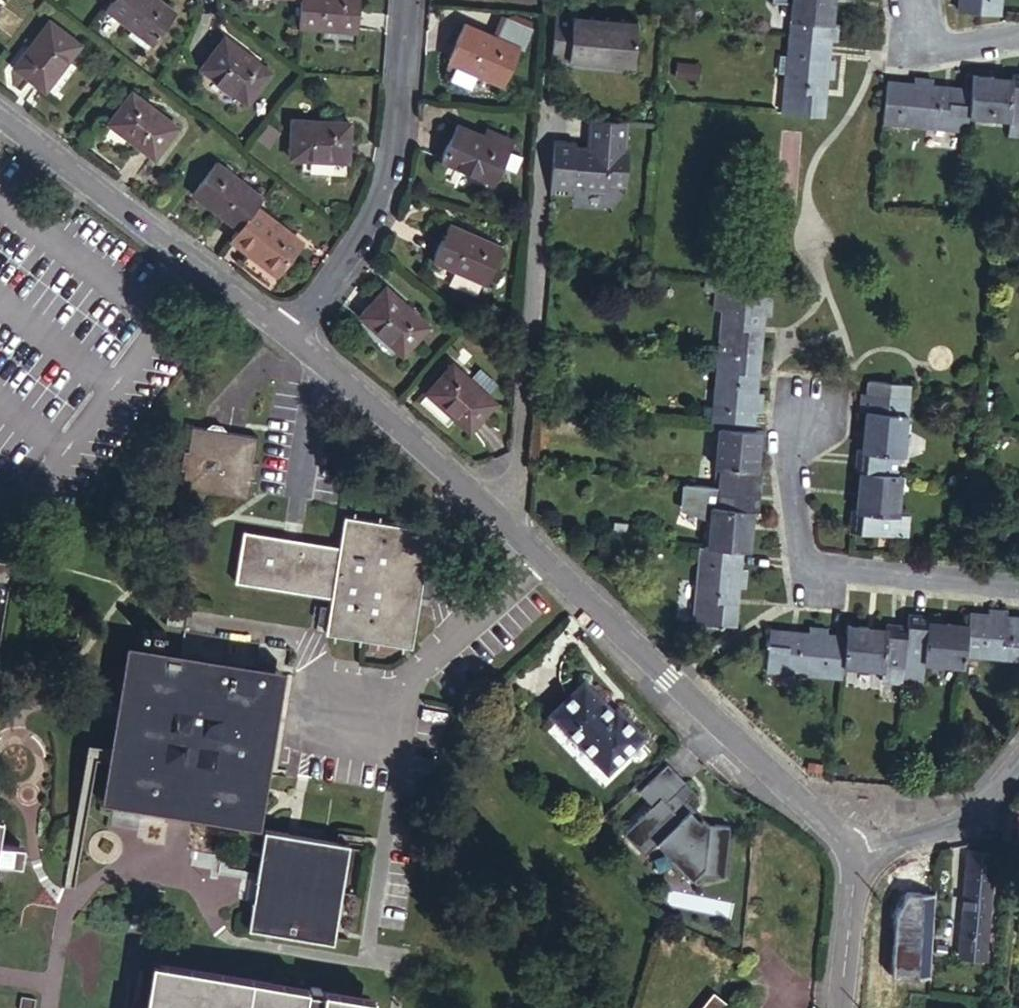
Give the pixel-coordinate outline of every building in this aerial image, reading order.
[(164,0),(106,0),(145,33),(168,3),(164,0)] [(298,23),(357,28),(359,0),(300,0),(298,23)] [(787,0),(783,35),(828,40),(833,40),(834,28),(829,27),(832,9),(827,9),(828,0),(785,0),(787,0)] [(959,10),(997,14),(998,0),(959,0),(959,10)] [(693,1),(670,1),(670,17),(693,17),(693,1)] [(554,57),(636,65),(641,19),(558,12),(554,57)] [(44,14),(7,60),(33,81),(70,35),(44,14)] [(520,45),(469,24),(454,58),(504,81),(520,45)] [(218,30),(193,61),(239,98),(264,66),(218,30)] [(828,40),(783,35),(781,56),(789,57),(788,75),(780,76),(777,110),(821,114),(824,81),(830,82),(833,62),(826,61),(828,40)] [(1018,118),(1018,83),(1000,82),(1000,75),(973,73),(972,91),(970,123),(1009,126),(1011,117),(1018,118)] [(929,130),(969,135),(970,123),(972,91),(933,87),(933,80),(912,78),(912,86),(888,84),(884,126),(911,129),(911,122),(930,124),(929,130)] [(122,88),(99,117),(146,154),(168,124),(122,88)] [(349,117),(294,112),(291,149),(348,154),(349,117)] [(632,119),(593,117),(591,142),(556,140),(553,197),(577,198),(577,207),(622,209),(623,193),(628,193),(632,119)] [(1018,140),(1018,118),(1011,117),(1009,126),(1009,139),(1018,140)] [(516,151),(486,138),(460,127),(444,163),(499,187),(516,151)] [(490,130),(486,138),(516,151),(520,143),(490,130)] [(250,201),(256,192),(209,155),(184,186),(231,224),(250,201)] [(231,224),(226,231),(273,269),(297,239),(250,201),(231,224)] [(497,244),(442,224),(430,256),(485,277),(497,244)] [(725,310),(722,347),(765,351),(768,308),(778,308),(779,292),(769,292),(770,280),(728,276),(727,293),(734,293),(732,310),(725,310)] [(380,287),(352,318),(396,355),(423,324),(380,287)] [(765,351),(722,347),(719,391),(727,391),(726,404),(719,404),(718,421),(727,421),(759,423),(760,405),(766,404),(767,389),(761,388),(765,351)] [(460,363),(433,393),(476,431),(504,399),(460,363)] [(908,401),(910,387),(872,384),(870,398),(908,401)] [(903,455),(908,401),(870,398),(863,397),(861,413),(867,414),(866,436),(870,436),(869,458),(856,457),(856,473),(860,473),(897,477),(899,455),(903,455)] [(731,468),(730,487),(765,490),(766,469),(758,469),(760,451),(765,451),(766,423),(759,423),(727,421),(722,468),(731,468)] [(263,439),(197,429),(193,453),(188,452),(185,470),(189,471),(186,490),(252,501),(256,482),(260,483),(263,464),(259,463),(263,439)] [(898,518),(902,477),(897,477),(860,473),(859,496),(864,497),(864,518),(853,517),(852,535),(908,539),(909,519),(898,518)] [(765,490),(730,487),(728,511),(720,511),(717,552),(750,555),(758,556),(759,531),(754,530),(756,513),(763,513),(765,490)] [(343,550),(248,534),(240,584),(336,600),(330,636),(416,650),(435,533),(349,520),(343,550)] [(717,552),(710,552),(709,571),(715,571),(713,589),(706,589),(703,628),(744,630),(746,592),(755,593),(755,574),(748,573),(750,555),(717,552)] [(0,568),(0,656),(13,570),(0,568)] [(967,635),(963,675),(983,677),(985,668),(1004,670),(1003,678),(1018,679),(1018,640),(1007,639),(1007,631),(990,630),(989,637),(967,635)] [(922,681),(961,685),(963,675),(967,635),(950,634),(949,642),(927,640),(928,633),(908,631),(907,645),(904,673),(922,674),(922,681)] [(878,691),(902,693),(904,673),(907,645),(884,642),(884,648),(864,647),(864,641),(846,639),(845,648),(842,680),(878,681),(878,691)] [(821,683),(842,686),(842,680),(845,648),(824,647),(824,642),(806,640),(806,645),(769,641),(765,677),(803,681),(803,675),(821,677),(821,683)] [(284,675),(133,650),(109,800),(265,828),(284,675)] [(585,675),(553,705),(611,761),(645,727),(620,700),(614,705),(585,675)] [(658,836),(672,850),(668,854),(693,881),(706,873),(725,875),(731,825),(705,821),(699,814),(697,817),(688,807),(690,805),(683,798),(692,789),(665,760),(637,787),(650,802),(621,829),(642,851),(658,836)] [(24,869),(27,850),(1,845),(4,820),(0,820),(0,865),(24,869)] [(353,848),(268,834),(251,932),(336,946),(353,848)] [(964,931),(989,934),(998,852),(971,849),(964,931)] [(954,879),(943,877),(942,893),(953,894),(954,879)] [(883,922),(882,935),(895,936),(896,923),(883,922)] [(987,954),(989,934),(964,931),(962,951),(987,954)] [(882,935),(875,934),(871,964),(892,966),(895,936),(882,935)] [(949,935),(940,934),(939,948),(948,948),(949,935)] [(373,1001),(156,965),(149,1007),(372,1007),(373,1001)] [(911,990),(898,989),(900,976),(892,975),(888,1007),(909,1007),(911,990)] [(729,997),(715,987),(700,1007),(721,1007),(729,997)]
